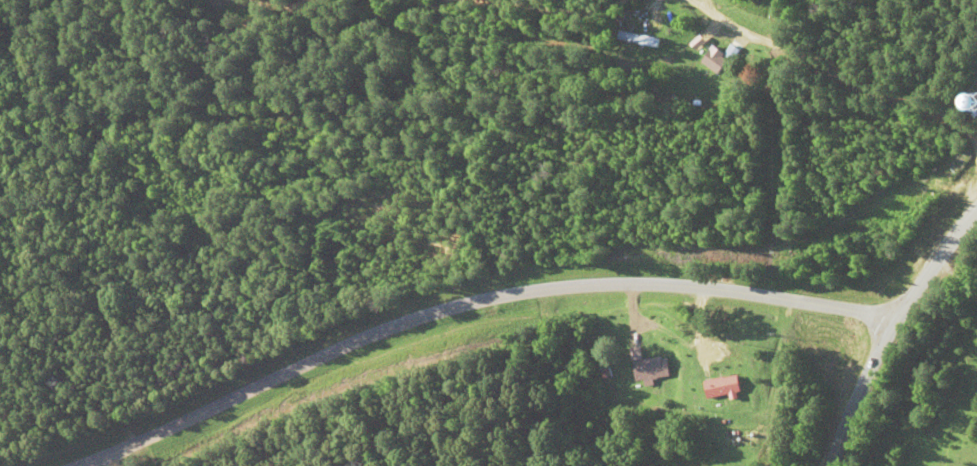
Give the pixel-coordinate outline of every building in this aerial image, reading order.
[(618,40),(658,46),(660,37),(619,31),(618,40)] [(701,61),(717,73),(728,57),(712,45),(701,61)] [(666,356),(640,360),(638,346),(629,348),(633,380),(669,376),(666,356)] [(741,393),(740,376),(706,379),(707,396),(741,393)] [(754,440),(754,430),(728,430),(728,440),(754,440)]
